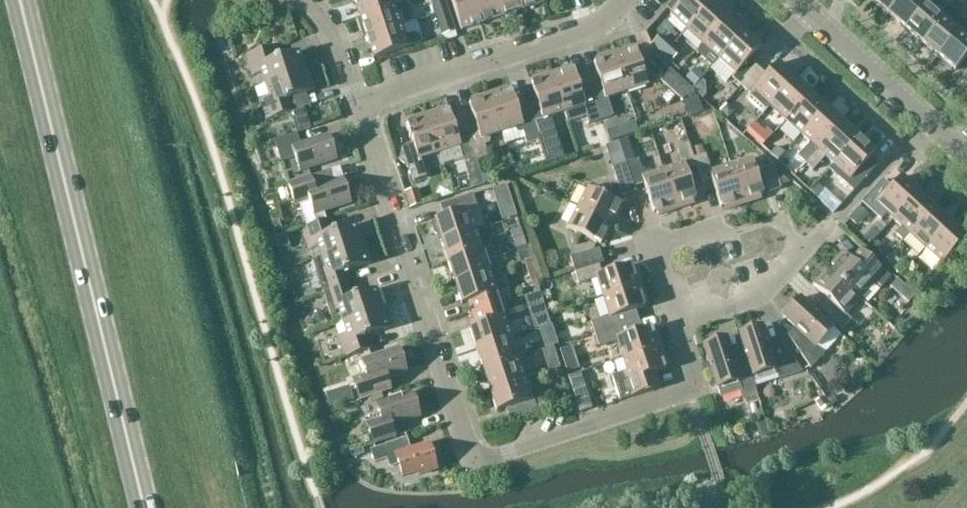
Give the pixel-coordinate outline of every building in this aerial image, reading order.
[(360,17),(395,6),(393,0),(354,0),(360,17)] [(435,16),(449,11),(445,0),(430,0),(435,16)] [(482,24),(475,0),(451,0),(461,31),(482,24)] [(482,24),(503,17),(498,0),(475,0),(482,24)] [(503,17),(505,16),(506,18),(508,19),(515,17),(516,15),(516,13),(524,10),(520,0),(498,0),(503,17)] [(544,3),(543,0),(520,0),(524,10),(544,3)] [(687,31),(712,4),(708,0),(685,0),(677,8),(670,16),(687,31)] [(672,4),(677,8),(685,0),(676,0),(672,4)] [(889,15),(902,0),(874,0),(873,1),(889,15)] [(906,29),(927,4),(922,0),(902,0),(889,15),(906,29)] [(360,17),(367,38),(402,26),(413,23),(406,2),(395,6),(360,17)] [(712,4),(687,31),(703,46),(728,19),(712,4)] [(927,4),(906,29),(922,43),(944,18),(927,4)] [(953,7),(944,18),(922,43),(939,57),(960,32),(951,24),(960,14),(953,7)] [(449,11),(435,16),(442,37),(456,33),(449,11)] [(729,20),(728,19),(703,46),(695,55),(711,69),(719,60),(744,33),(738,28),(740,26),(740,24),(733,18),(731,18),(729,20)] [(405,38),(402,26),(367,38),(374,59),(423,43),(421,38),(414,35),(405,38)] [(960,32),(939,57),(956,72),(966,59),(966,27),(965,26),(960,32)] [(760,48),(744,33),(719,60),(735,75),(732,78),(742,87),(758,68),(749,60),(760,48)] [(262,74),(265,84),(305,71),(299,52),(274,60),(270,47),(246,55),(253,76),(262,74)] [(632,48),(614,54),(627,93),(648,86),(636,50),(633,51),(632,48)] [(607,99),(627,93),(614,54),(596,60),(597,63),(594,64),(603,93),(594,97),(601,121),(613,117),(607,99)] [(770,107),(795,80),(778,65),(767,76),(758,68),(742,87),(750,95),(746,99),(763,114),(770,107)] [(570,68),(552,74),(564,113),(568,123),(587,117),(589,125),(601,121),(594,97),(584,100),(574,71),(571,72),(570,68)] [(308,70),(305,71),(265,84),(269,96),(260,99),(267,120),(291,112),(287,100),(315,91),(308,70)] [(693,91),(670,70),(660,82),(683,102),(693,91)] [(541,114),(531,117),(539,141),(551,137),(545,119),(564,113),(552,74),(534,80),(535,83),(532,84),(541,114)] [(770,107),(786,122),(811,95),(795,80),(770,107)] [(507,89),(489,94),(502,133),(515,129),(516,132),(520,134),(523,133),(527,145),(539,141),(531,117),(521,120),(512,91),(508,92),(507,89)] [(476,135),(469,137),(476,160),(477,161),(489,157),(485,146),(489,145),(491,141),(489,137),(502,133),(489,94),(471,100),(473,104),(469,105),(475,124),(476,126),(479,134),(476,135)] [(811,95),(786,122),(802,136),(827,109),(811,95)] [(445,109),(427,115),(440,154),(459,147),(465,165),(477,161),(469,137),(459,140),(449,111),(446,112),(445,109)] [(797,157),(806,165),(843,124),(827,109),(802,136),(810,144),(797,157)] [(420,160),(440,154),(427,115),(409,121),(410,124),(407,125),(413,145),(401,149),(399,161),(408,169),(409,168),(414,182),(426,178),(420,160)] [(631,121),(600,128),(603,139),(634,133),(631,121)] [(479,134),(475,124),(466,127),(469,137),(479,134)] [(825,158),(834,166),(859,139),(843,124),(806,165),(813,171),(825,158)] [(301,145),(297,134),(274,141),(281,162),(295,158),(300,172),(337,160),(329,136),(301,145)] [(859,139),(834,166),(851,181),(875,154),(859,139)] [(625,141),(619,143),(621,150),(628,148),(625,141)] [(682,165),(663,172),(676,210),(694,205),(693,201),(696,200),(687,171),(697,168),(694,159),(689,143),(677,147),(682,165)] [(623,154),(609,159),(612,168),(626,164),(623,154)] [(726,211),(743,205),(731,167),(712,173),(706,155),(694,159),(697,168),(702,183),(712,180),(721,209),(725,208),(726,211)] [(638,160),(626,164),(635,188),(644,185),(654,214),(657,213),(658,216),(676,210),(663,172),(644,178),(638,160)] [(752,160),(731,167),(743,205),(762,199),(760,196),(764,195),(752,160)] [(636,192),(635,188),(626,164),(612,168),(622,197),(636,192)] [(782,189),(774,165),(762,169),(769,193),(782,189)] [(315,189),(311,177),(288,185),(295,206),(309,201),(314,216),(351,204),(343,180),(315,189)] [(887,214),(893,220),(918,193),(902,178),(891,190),(882,182),(865,200),(868,204),(866,207),(881,221),(887,214)] [(445,179),(430,183),(434,199),(449,195),(445,179)] [(810,193),(829,211),(836,204),(817,185),(810,193)] [(588,189),(578,209),(614,227),(623,211),(620,209),(622,206),(588,189)] [(413,191),(405,194),(410,209),(421,205),(417,193),(413,191)] [(903,242),(909,235),(934,208),(918,193),(893,220),(901,228),(895,235),(903,242)] [(439,235),(441,242),(476,231),(470,210),(472,210),(468,197),(440,206),(444,218),(435,221),(435,223),(433,224),(431,226),(434,235),(437,236),(439,235)] [(510,200),(495,205),(501,222),(516,217),(510,200)] [(934,208),(909,235),(925,250),(950,223),(934,208)] [(606,244),(614,227),(578,209),(568,229),(601,245),(603,242),(606,244)] [(318,247),(322,257),(362,244),(355,225),(331,233),(327,220),(302,228),(309,249),(318,247)] [(966,238),(950,223),(925,250),(942,265),(966,238)] [(510,231),(514,242),(524,238),(521,228),(510,231)] [(441,242),(448,263),(483,252),(476,231),(441,242)] [(524,238),(514,242),(517,252),(527,248),(524,238)] [(364,244),(362,244),(322,257),(326,269),(317,272),(324,293),(348,285),(344,273),(371,264),(364,244)] [(491,249),(483,252),(448,263),(455,284),(490,273),(486,262),(495,259),(491,249)] [(571,259),(575,273),(599,265),(604,264),(599,250),(571,259)] [(835,268),(831,272),(861,299),(875,283),(881,288),(890,278),(861,251),(852,261),(843,253),(832,265),(835,268)] [(597,279),(603,298),(642,286),(636,268),(633,269),(632,265),(603,275),(599,265),(575,273),(579,285),(597,279)] [(471,302),(475,314),(506,304),(503,293),(507,292),(500,269),(490,273),(455,284),(462,305),(471,302)] [(846,315),(861,299),(831,272),(828,276),(824,273),(813,286),(831,302),(822,312),(842,330),(852,320),(846,315)] [(339,311),(343,322),(383,309),(376,290),(352,298),(348,285),(324,293),(331,314),(339,311)] [(591,323),(595,335),(619,327),(616,318),(646,308),(644,305),(648,304),(642,286),(603,298),(609,317),(591,323)] [(540,293),(525,298),(531,314),(546,309),(540,293)] [(816,347),(834,328),(801,299),(784,318),(801,333),(792,342),(811,369),(824,355),(816,347)] [(469,328),(476,350),(511,338),(507,326),(513,324),(506,304),(475,314),(479,325),(469,328)] [(385,308),(383,309),(343,322),(347,334),(338,337),(345,358),(369,350),(365,338),(392,329),(385,308)] [(623,337),(619,327),(595,335),(599,347),(617,341),(623,361),(662,348),(656,330),(653,331),(652,328),(623,337)] [(738,336),(745,357),(752,377),(776,370),(779,380),(802,373),(783,346),(769,350),(762,328),(738,336)] [(511,338),(476,350),(483,370),(518,359),(511,338)] [(556,338),(544,342),(547,349),(553,347),(558,346),(556,338)] [(755,388),(752,377),(745,357),(734,361),(727,339),(704,347),(721,399),(741,392),(744,402),(758,398),(755,388)] [(547,349),(542,351),(544,358),(556,355),(553,348),(553,347),(547,349)] [(668,366),(662,348),(623,361),(627,372),(612,377),(620,402),(663,388),(658,373),(666,371),(665,367),(668,366)] [(366,376),(352,380),(355,390),(348,393),(351,404),(359,401),(359,402),(382,394),(378,383),(407,374),(399,349),(362,361),(366,376)] [(525,380),(518,359),(483,370),(490,391),(525,380)] [(532,401),(525,380),(490,391),(497,412),(506,409),(510,421),(538,412),(534,400),(532,401)] [(585,386),(572,390),(580,413),(592,409),(585,386)] [(373,445),(396,438),(394,433),(399,431),(403,425),(403,423),(421,417),(413,393),(376,405),(381,419),(366,424),(373,445)] [(397,469),(401,482),(438,470),(431,446),(412,452),(409,441),(372,453),(376,466),(388,462),(391,471),(397,469)]
